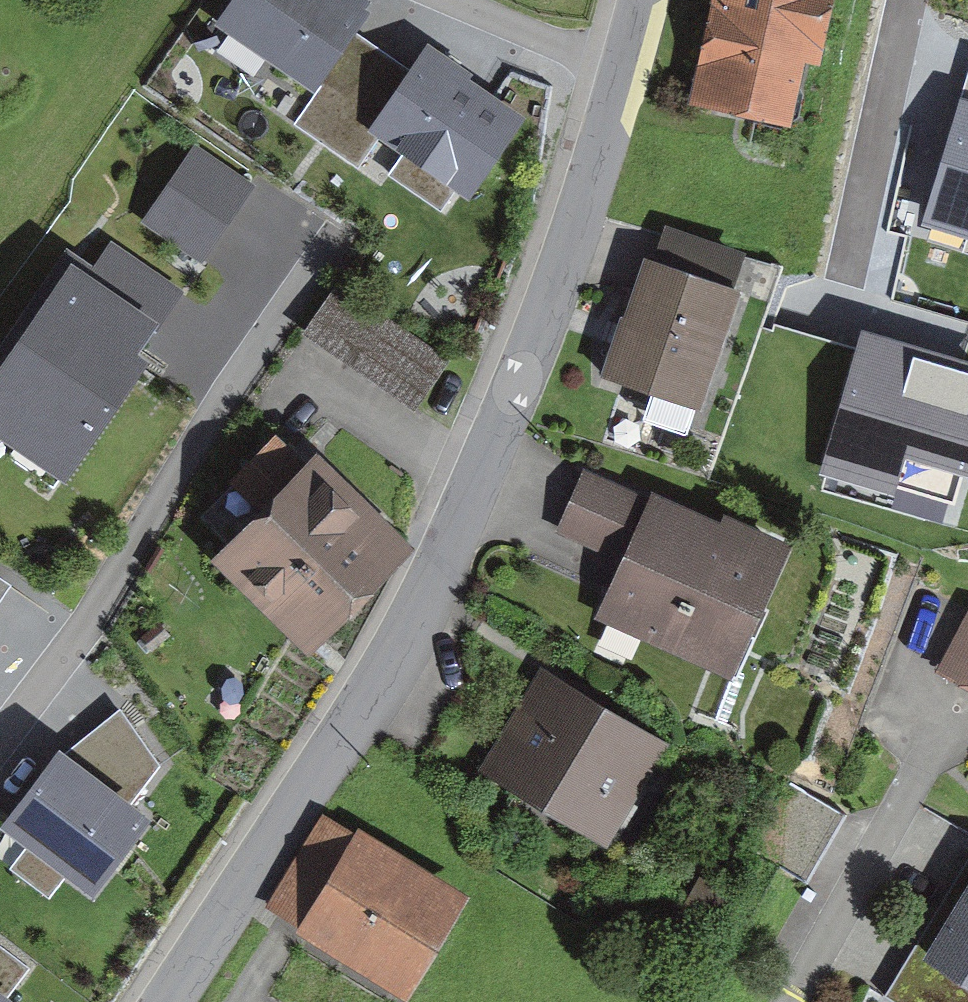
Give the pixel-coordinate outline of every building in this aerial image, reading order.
[(216,29),(313,95),(357,33),(375,9),(362,0),(235,0),(216,29)] [(689,106),(791,128),(805,65),(824,69),(840,0),(713,0),(689,106)] [(411,71),(357,33),(313,95),(293,123),(357,167),(378,139),(368,132),(411,71)] [(411,71),(368,132),(378,139),(468,201),(525,119),(426,50),(411,71)] [(918,225),(967,240),(967,63),(918,225)] [(140,224),(204,266),(255,187),(192,146),(140,224)] [(67,492),(157,362),(143,352),(185,293),(106,238),(82,273),(71,265),(0,368),(0,445),(67,492)] [(743,293),(643,260),(603,379),(703,412),(743,293)] [(455,372),(355,295),(328,329),(429,406),(455,372)] [(820,476),(893,496),(905,456),(967,474),(967,362),(862,331),(820,476)] [(255,516),(208,565),(309,663),(416,552),(313,453),(304,463),(271,431),(221,484),(255,516)] [(616,583),(600,619),(731,675),(784,553),(585,467),(555,536),(605,558),(603,577),(616,583)] [(936,675),(967,692),(967,612),(936,675)] [(479,774),(606,848),(669,741),(542,667),(479,774)] [(61,756),(3,833),(25,849),(9,870),(51,902),(67,881),(94,902),(152,825),(61,756)] [(783,784),(756,857),(819,880),(846,807),(783,784)] [(265,910),(297,929),(292,938),(400,1001),(412,1001),(474,898),(357,828),(352,837),(320,818),(265,910)] [(883,1001),(884,1001),(967,1001),(967,862),(883,1001)]
